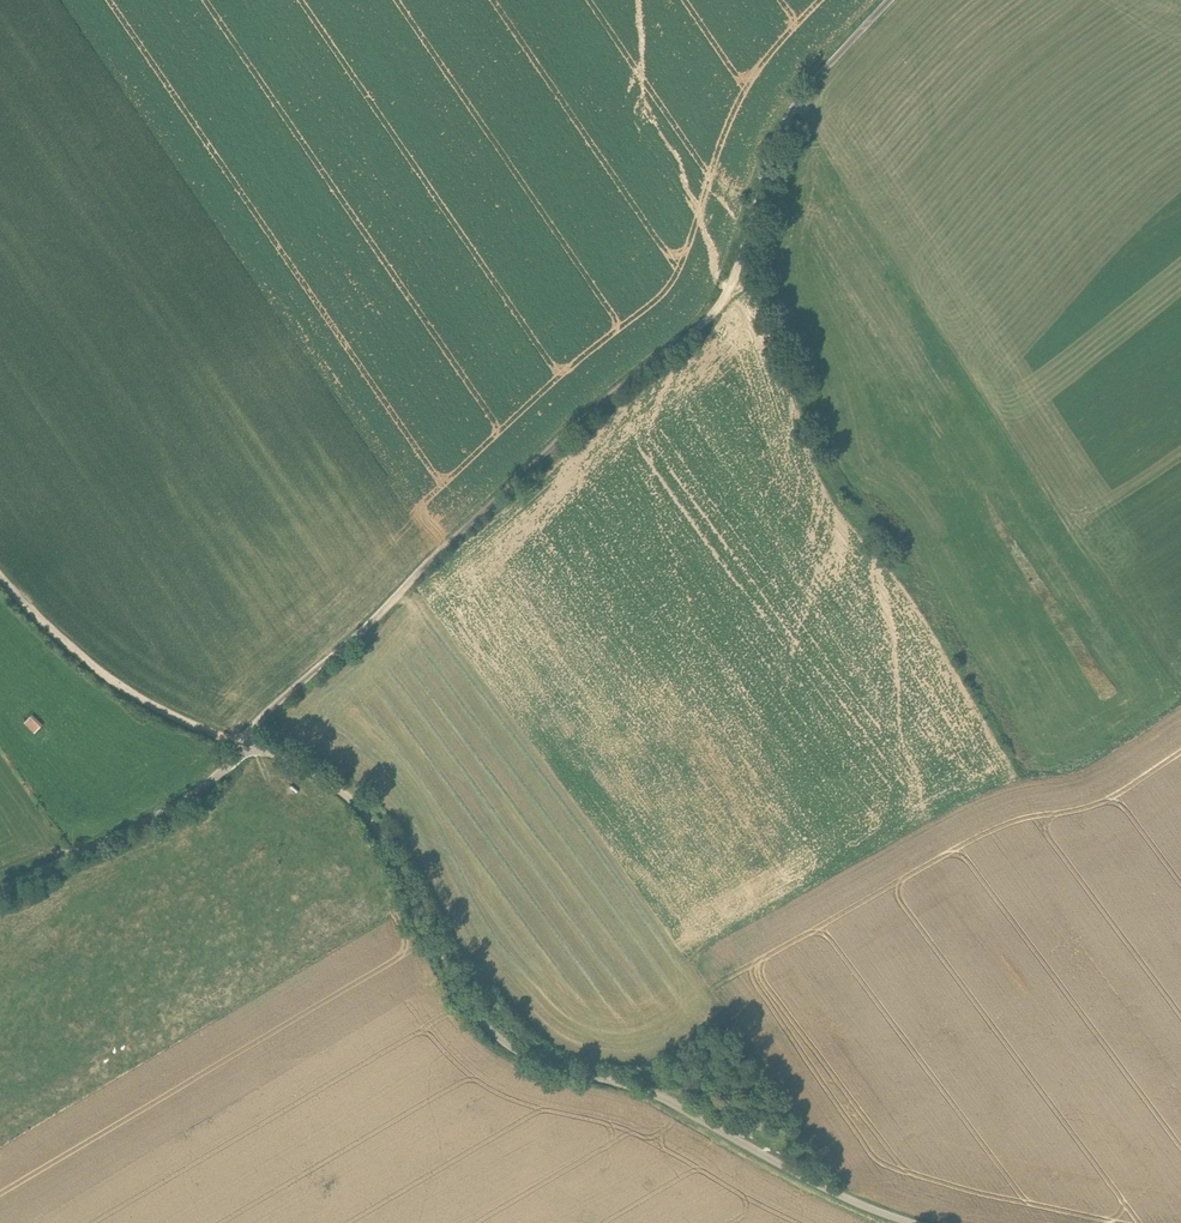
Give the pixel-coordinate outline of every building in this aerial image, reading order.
[(34,712),(25,722),(36,732),(45,722),(34,712)]
